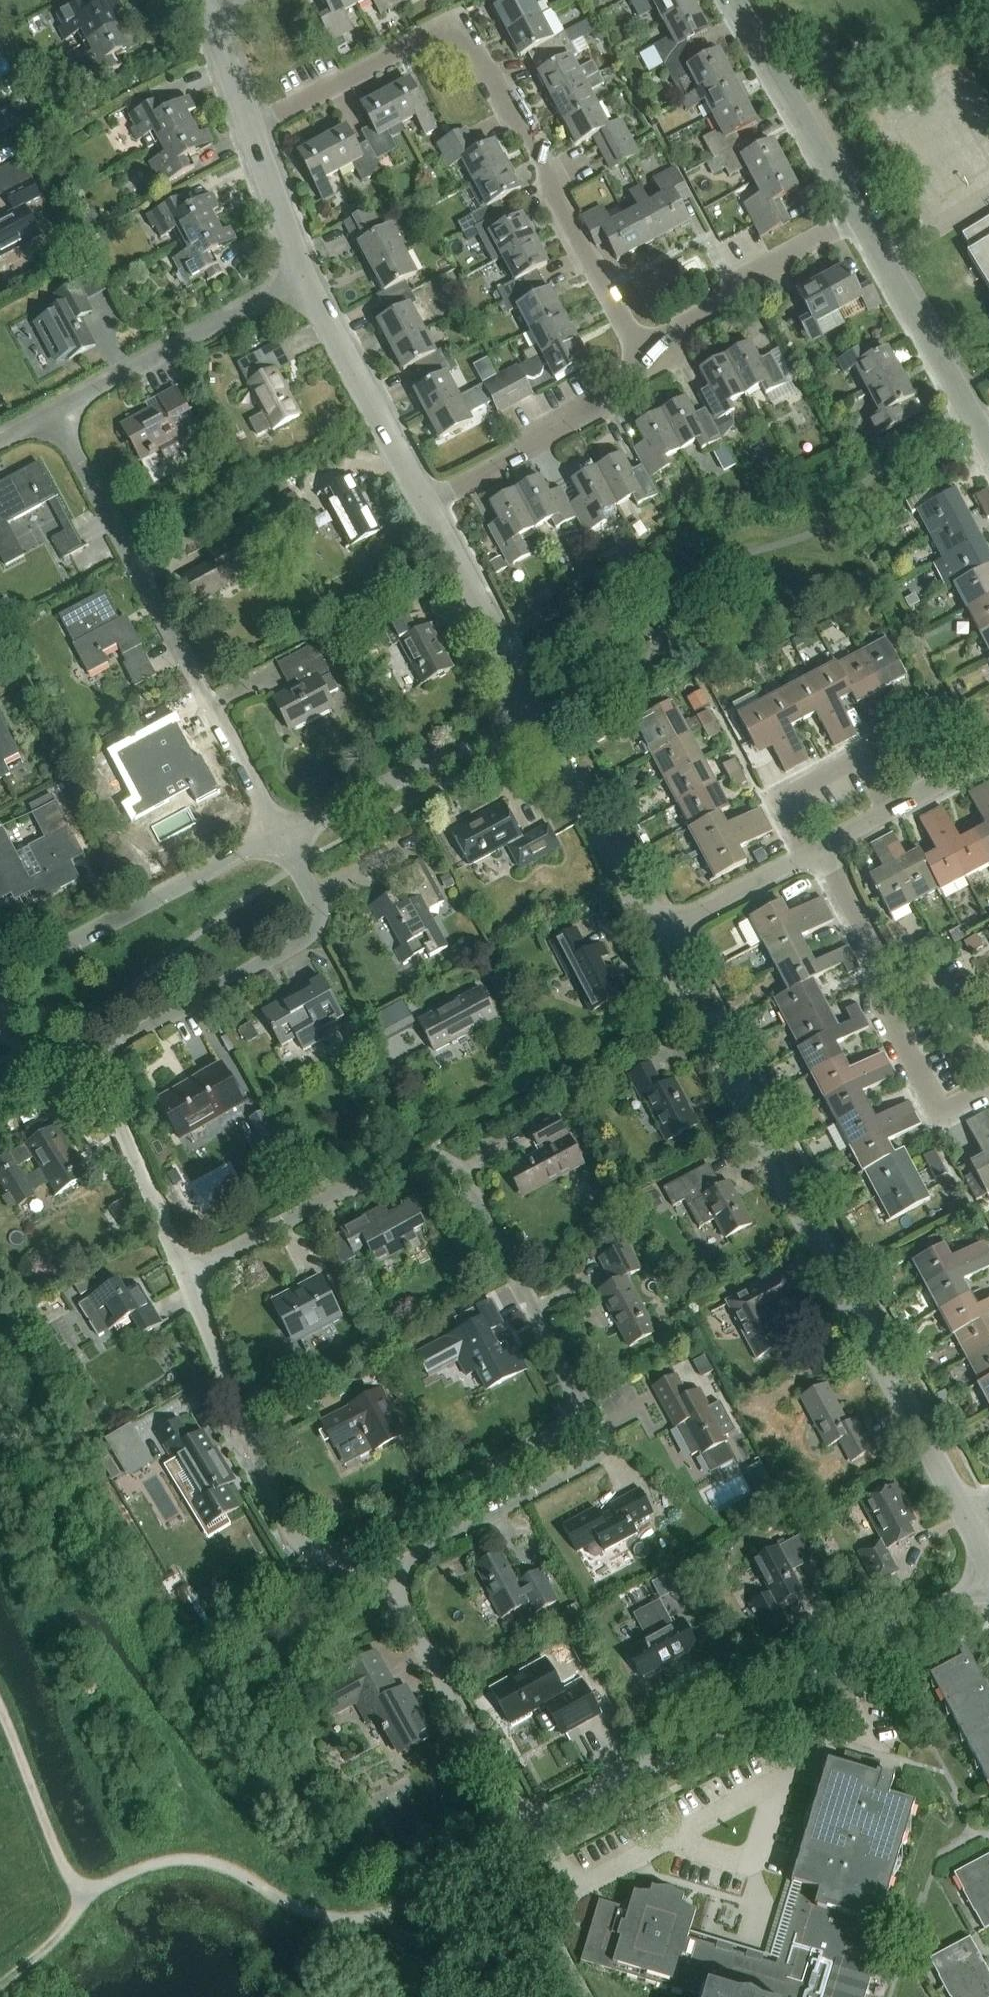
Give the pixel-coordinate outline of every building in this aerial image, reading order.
[(87,43),(120,24),(115,14),(122,10),(116,0),(113,0),(87,14),(81,3),(56,16),(62,27),(58,29),(65,41),(81,32),(87,43)] [(353,0),(323,0),(329,13),(319,18),(330,40),(351,30),(341,12),(355,4),(353,0)] [(399,4),(397,0),(372,0),(379,14),(399,4)] [(494,10),(507,34),(540,17),(553,10),(547,0),(534,7),(530,0),(488,0),(486,1),(492,12),(494,10)] [(695,7),(691,0),(629,0),(639,19),(657,10),(664,23),(695,7)] [(695,7),(664,23),(671,37),(654,47),(664,67),(687,55),(681,44),(707,30),(695,7)] [(565,33),(553,40),(540,17),(507,34),(520,57),(528,53),(534,64),(543,59),(571,44),(565,33)] [(582,53),(594,46),(588,36),(600,29),(594,17),(570,30),(582,53)] [(120,24),(87,43),(93,54),(76,63),(82,75),(86,72),(92,83),(116,71),(110,59),(140,44),(134,31),(126,36),(120,24)] [(601,29),(592,34),(595,39),(600,41),(605,38),(601,29)] [(350,56),(341,38),(331,43),(340,61),(350,56)] [(591,63),(577,70),(571,58),(577,55),(571,44),(543,59),(548,70),(538,75),(550,99),(597,74),(591,63)] [(731,76),(718,52),(692,66),(687,55),(664,67),(675,87),(680,84),(687,98),(700,91),(731,76)] [(563,122),(596,105),(588,91),(602,84),(597,74),(550,99),(563,122)] [(700,91),(687,98),(682,101),(687,111),(705,102),(712,116),(743,100),(731,76),(700,91)] [(385,94),(400,124),(415,116),(424,134),(434,129),(408,81),(385,94)] [(647,101),(640,88),(634,91),(641,104),(647,101)] [(386,131),(400,124),(385,94),(361,106),(375,133),(364,139),(369,149),(375,160),(396,149),(386,131)] [(131,130),(138,142),(143,138),(149,149),(160,143),(193,125),(188,115),(195,111),(189,100),(160,115),(154,104),(129,117),(135,128),(131,130)] [(713,160),(735,148),(730,137),(756,124),(743,100),(712,116),(720,130),(702,139),(713,160)] [(598,147),(626,132),(620,121),(608,128),(596,105),(563,122),(576,146),(592,137),(598,147)] [(193,125),(160,143),(166,155),(149,164),(155,175),(159,173),(165,184),(189,171),(183,160),(213,145),(206,133),(199,136),(193,125)] [(381,171),(375,160),(369,149),(359,155),(345,128),(321,141),(337,171),(352,164),(361,181),(381,171)] [(470,141),(464,131),(437,146),(443,156),(470,141)] [(604,158),(632,143),(626,132),(598,147),(604,158)] [(323,179),(337,171),(321,141),(298,154),(323,202),(333,197),(323,179)] [(443,156),(449,167),(460,161),(473,184),(506,166),(493,143),(476,152),(470,141),(443,156)] [(735,148),(713,160),(706,163),(713,177),(726,170),(729,177),(747,168),(755,182),(785,166),(772,142),(746,155),(740,145),(735,148)] [(609,169),(638,154),(632,143),(604,158),(609,169)] [(506,166),(473,184),(485,208),(470,216),(476,227),(504,212),(499,202),(519,191),(506,166)] [(771,204),(797,190),(785,166),(755,182),(762,196),(744,205),(761,238),(783,227),(771,204)] [(662,197),(648,204),(665,236),(688,223),(675,197),(685,192),(673,169),(653,180),(662,197)] [(0,219),(0,256),(38,236),(22,206),(38,197),(28,180),(3,193),(13,212),(0,219)] [(665,236),(648,204),(640,187),(629,193),(639,210),(624,218),(640,249),(665,236)] [(180,242),(214,224),(209,213),(217,209),(210,197),(187,210),(180,198),(151,214),(156,225),(153,227),(160,239),(175,231),(180,242)] [(81,227),(98,218),(90,202),(72,211),(81,227)] [(617,261),(640,249),(624,218),(610,225),(601,208),(580,219),(591,240),(603,234),(617,261)] [(377,221),(372,211),(344,226),(349,235),(377,221)] [(504,212),(476,227),(482,237),(488,234),(500,258),(533,241),(520,216),(510,222),(504,212)] [(963,235),(973,251),(968,255),(988,289),(988,219),(963,235)] [(349,235),(355,246),(356,245),(369,269),(402,252),(389,228),(382,232),(377,221),(349,235)] [(221,274),(211,256),(235,243),(228,231),(220,235),(214,224),(180,242),(186,253),(171,261),(178,273),(181,271),(187,282),(204,273),(209,281),(221,274)] [(536,270),(546,264),(533,241),(500,258),(513,281),(496,291),(501,301),(529,287),(541,281),(536,270)] [(402,252),(369,269),(382,292),(375,295),(381,307),(408,292),(403,282),(414,276),(402,252)] [(822,279),(838,312),(862,299),(869,312),(880,306),(865,278),(855,284),(845,266),(822,279)] [(821,337),(845,324),(838,312),(822,279),(797,293),(806,309),(796,315),(810,343),(821,337)] [(561,314),(549,291),(547,292),(541,281),(529,287),(501,301),(507,313),(516,308),(528,331),(561,314)] [(43,316),(45,318),(39,321),(34,324),(43,341),(56,365),(67,359),(68,361),(94,347),(79,320),(91,314),(75,284),(52,297),(58,308),(43,316)] [(408,292),(381,307),(386,317),(376,323),(389,346),(420,330),(408,307),(414,304),(408,292)] [(561,314),(528,331),(536,346),(521,353),(526,362),(573,337),(561,314)] [(420,330),(389,346),(401,370),(412,365),(418,375),(445,361),(439,350),(432,354),(420,330)] [(545,363),(553,379),(586,361),(573,337),(526,362),(518,367),(524,379),(526,378),(532,379),(539,375),(541,371),(541,366),(545,363)] [(273,342),(236,362),(263,413),(249,421),(256,434),(270,426),(271,428),(298,414),(273,368),(284,362),(273,342)] [(750,342),(723,356),(744,395),(761,386),(766,394),(787,383),(771,353),(759,359),(750,342)] [(855,368),(868,391),(901,374),(888,349),(872,358),(866,347),(838,363),(844,374),(855,368)] [(697,392),(706,409),(713,422),(733,412),(729,403),(744,395),(723,356),(698,369),(707,387),(697,392)] [(451,373),(445,363),(445,361),(418,375),(423,386),(413,391),(425,415),(460,397),(448,374),(451,373)] [(516,367),(504,373),(519,401),(531,395),(516,367)] [(508,407),(519,401),(504,373),(493,379),(508,407)] [(914,397),(901,374),(868,391),(881,414),(869,421),(877,435),(906,420),(898,405),(914,397)] [(497,413),(508,407),(493,379),(482,385),(491,401),(497,413)] [(466,394),(460,397),(425,415),(438,439),(469,423),(465,414),(491,401),(482,385),(466,394)] [(193,432),(184,437),(178,427),(185,423),(188,428),(195,424),(175,386),(155,397),(159,403),(119,424),(139,460),(158,450),(163,459),(198,440),(193,432)] [(685,397),(659,411),(680,451),(696,443),(700,451),(722,439),(713,422),(706,409),(695,415),(685,397)] [(633,448),(642,465),(649,478),(669,468),(664,459),(680,451),(659,411),(633,425),(643,443),(633,448)] [(649,478),(642,465),(630,471),(620,454),(594,468),(616,507),(632,499),(636,508),(653,499),(659,496),(649,478)] [(0,485),(0,559),(5,568),(23,559),(5,525),(45,503),(62,534),(50,541),(61,562),(84,549),(38,464),(1,485),(0,485)] [(578,499),(569,504),(576,518),(585,535),(605,524),(600,516),(616,507),(594,468),(569,481),(578,499)] [(538,476),(512,490),(534,530),(550,521),(555,529),(576,518),(569,504),(560,487),(548,494),(538,476)] [(365,498),(355,478),(324,495),(354,551),(385,534),(370,506),(373,505),(368,496),(365,498)] [(918,510),(931,534),(970,513),(956,488),(938,498),(934,490),(907,504),(912,514),(918,510)] [(519,538),(534,530),(512,490),(487,503),(496,522),(486,527),(508,567),(528,556),(519,538)] [(982,507),(988,503),(988,493),(987,490),(976,496),(982,507)] [(299,496),(270,512),(278,527),(307,512),(299,496)] [(659,496),(653,499),(657,506),(663,503),(659,496)] [(931,534),(944,558),(983,537),(970,513),(931,534)] [(211,559),(181,576),(194,601),(234,579),(230,571),(262,554),(249,529),(207,551),(211,559)] [(956,584),(988,565),(988,549),(983,537),(944,558),(933,564),(946,589),(956,584)] [(506,570),(500,558),(489,564),(495,576),(506,570)] [(956,584),(969,607),(988,596),(988,565),(956,584)] [(143,653),(128,625),(123,628),(103,591),(57,616),(88,673),(107,663),(101,652),(116,644),(126,662),(143,653)] [(16,609),(8,593),(0,597),(0,617),(16,609)] [(915,595),(905,600),(910,608),(919,603),(915,595)] [(969,607),(982,632),(988,629),(988,596),(969,607)] [(407,614),(383,627),(392,643),(396,640),(419,683),(452,665),(428,621),(415,628),(407,614)] [(862,651),(882,690),(907,676),(887,638),(862,651)] [(856,703),(882,690),(862,651),(836,665),(851,692),(856,703)] [(127,676),(149,663),(143,653),(126,662),(121,665),(127,676)] [(296,686),(276,697),(294,730),(330,710),(324,698),(338,690),(320,656),(289,673),(296,686)] [(156,676),(149,663),(127,676),(134,688),(156,676)] [(835,663),(810,676),(844,740),(857,733),(839,699),(851,692),(836,665),(835,663)] [(844,740),(810,676),(786,688),(802,718),(815,711),(833,746),(844,740)] [(790,725),(802,718),(786,688),(762,701),(795,766),(808,759),(790,725)] [(709,705),(702,692),(688,699),(695,712),(709,705)] [(888,702),(894,713),(905,708),(899,696),(888,702)] [(795,766),(762,701),(738,714),(760,756),(773,749),(784,771),(795,766)] [(882,720),(894,713),(888,702),(876,708),(882,720)] [(638,728),(651,753),(690,733),(677,708),(638,728)] [(697,714),(703,726),(714,720),(708,709),(697,714)] [(11,775),(5,763),(20,755),(0,717),(0,780),(11,775)] [(703,726),(709,738),(720,732),(714,720),(703,726)] [(127,748),(135,763),(123,770),(147,814),(169,801),(162,789),(183,778),(196,801),(218,789),(200,756),(194,760),(173,722),(127,748)] [(651,753),(664,777),(702,757),(690,733),(651,753)] [(664,777),(677,802),(715,782),(702,757),(664,777)] [(723,764),(729,775),(740,770),(734,758),(723,764)] [(746,781),(740,770),(729,775),(735,787),(746,781)] [(979,784),(988,802),(988,779),(979,784)] [(715,782),(677,802),(689,826),(720,810),(728,806),(715,782)] [(979,784),(970,789),(987,825),(974,832),(988,859),(988,802),(979,784)] [(0,832),(0,902),(13,896),(16,902),(36,892),(41,900),(80,880),(71,862),(84,856),(53,797),(31,808),(47,840),(17,855),(4,829),(0,832)] [(504,800),(450,828),(469,863),(510,841),(518,856),(515,857),(520,867),(560,846),(547,821),(522,835),(504,800)] [(930,810),(966,876),(988,864),(988,859),(974,832),(974,831),(960,838),(943,803),(930,810)] [(688,827),(701,853),(766,819),(760,807),(727,824),(720,810),(689,826),(688,827)] [(940,890),(966,876),(930,810),(921,815),(937,850),(925,857),(923,858),(939,887),(940,890)] [(772,830),(766,819),(701,853),(713,876),(745,860),(739,848),(772,830)] [(889,846),(896,842),(890,832),(883,836),(889,846)] [(891,912),(917,899),(896,860),(889,846),(883,836),(871,842),(884,866),(870,874),(891,912)] [(896,860),(917,899),(939,887),(923,858),(925,857),(920,848),(896,860)] [(442,900),(420,859),(400,870),(408,883),(370,903),(378,919),(385,915),(402,946),(395,950),(403,967),(429,953),(433,959),(448,951),(425,909),(442,900)] [(458,885),(452,873),(443,878),(449,890),(458,885)] [(749,915),(762,941),(827,907),(821,895),(788,912),(781,898),(749,915)] [(762,941),(775,965),(808,948),(801,936),(833,919),(827,907),(762,941)] [(960,926),(948,932),(953,942),(965,936),(960,926)] [(627,991),(614,966),(606,970),(601,960),(609,956),(602,943),(588,950),(576,927),(550,941),(568,974),(571,973),(591,1010),(627,991)] [(918,940),(922,947),(935,940),(931,933),(918,940)] [(971,952),(984,946),(977,934),(965,941),(971,952)] [(853,955),(847,944),(814,961),(808,948),(775,965),(788,990),(812,978),(812,977),(842,961),(853,955)] [(717,952),(706,957),(712,968),(722,962),(717,952)] [(859,967),(853,955),(842,961),(848,973),(859,967)] [(321,977),(260,1010),(279,1044),(294,1036),(302,1050),(325,1037),(320,1028),(342,1016),(321,977)] [(774,998),(786,1022),(825,1002),(812,978),(788,990),(774,998)] [(479,986),(417,1020),(434,1051),(496,1017),(479,986)] [(838,1027),(825,1002),(786,1022),(800,1047),(838,1027)] [(403,1003),(373,1018),(382,1035),(411,1019),(403,1003)] [(863,1014),(857,1003),(845,1008),(851,1020),(863,1014)] [(361,1011),(349,1018),(355,1029),(368,1022),(361,1011)] [(869,1025),(863,1014),(851,1020),(838,1027),(800,1047),(798,1048),(810,1072),(842,1056),(835,1043),(869,1025)] [(240,1030),(248,1044),(259,1038),(251,1023),(240,1030)] [(810,1072),(824,1097),(888,1063),(882,1051),(849,1069),(842,1056),(810,1072)] [(663,1084),(651,1062),(628,1074),(641,1099),(647,1095),(663,1126),(658,1128),(665,1141),(697,1124),(674,1078),(663,1084)] [(824,1097),(836,1121),(867,1104),(861,1092),(894,1074),(888,1063),(824,1097)] [(219,1064),(156,1098),(178,1138),(240,1103),(219,1064)] [(772,1067),(765,1071),(769,1078),(776,1075),(772,1067)] [(836,1121),(850,1146),(914,1111),(908,1100),(875,1118),(867,1104),(836,1121)] [(988,1110),(978,1116),(988,1137),(988,1110)] [(541,1153),(508,1171),(523,1198),(583,1165),(554,1111),(526,1127),(541,1153)] [(863,1170),(865,1169),(894,1153),(887,1140),(920,1122),(914,1111),(850,1146),(863,1170)] [(976,1199),(988,1191),(988,1137),(978,1116),(966,1122),(983,1155),(970,1162),(975,1171),(964,1176),(976,1199)] [(57,1194),(87,1176),(55,1124),(0,1158),(0,1183),(4,1190),(7,1189),(10,1194),(2,1198),(9,1209),(17,1204),(19,1208),(36,1197),(33,1193),(51,1183),(57,1194)] [(865,1169),(878,1193),(916,1173),(903,1149),(894,1153),(865,1169)] [(923,1156),(928,1166),(940,1160),(934,1150),(923,1156)] [(946,1172),(940,1160),(928,1166),(934,1178),(946,1172)] [(707,1163),(662,1187),(671,1205),(684,1198),(698,1226),(712,1218),(723,1239),(751,1224),(728,1180),(718,1185),(707,1163)] [(829,1163),(820,1168),(825,1178),(835,1173),(829,1163)] [(930,1198),(916,1173),(878,1193),(891,1218),(930,1198)] [(640,1200),(645,1212),(659,1205),(653,1194),(640,1200)] [(368,1212),(340,1227),(352,1250),(366,1243),(375,1260),(402,1246),(405,1251),(418,1244),(408,1226),(421,1219),(412,1200),(388,1212),(390,1216),(374,1224),(368,1212)] [(964,1208),(960,1201),(950,1206),(954,1213),(964,1208)] [(928,1253),(943,1245),(937,1235),(922,1243),(928,1253)] [(928,1253),(912,1262),(925,1286),(988,1252),(983,1241),(950,1259),(943,1245),(928,1253)] [(627,1245),(600,1259),(613,1284),(600,1291),(630,1348),(655,1334),(626,1279),(641,1271),(627,1245)] [(938,1311),(969,1295),(962,1282),(988,1268),(988,1252),(925,1286),(938,1311)] [(338,1273),(327,1279),(334,1292),(345,1287),(338,1273)] [(792,1300),(779,1276),(728,1302),(758,1359),(784,1346),(767,1313),(792,1300)] [(92,1289),(84,1277),(73,1285),(81,1296),(92,1289)] [(98,1335),(129,1315),(142,1334),(161,1322),(136,1283),(125,1290),(117,1278),(77,1304),(98,1335)] [(319,1278),(273,1302),(285,1326),(291,1323),(298,1336),(338,1315),(319,1278)] [(988,1314),(988,1300),(976,1307),(969,1295),(938,1311),(951,1335),(953,1333),(988,1314)] [(502,1322),(496,1311),(447,1338),(417,1354),(429,1377),(459,1361),(466,1374),(476,1369),(486,1388),(525,1367),(514,1347),(500,1354),(487,1329),(502,1322)] [(967,1359),(988,1347),(988,1317),(988,1314),(953,1333),(967,1359)] [(988,1377),(988,1347),(967,1359),(979,1382),(988,1377)] [(694,1363),(701,1374),(712,1368),(706,1356),(694,1363)] [(676,1428),(684,1444),(691,1458),(699,1454),(700,1456),(710,1474),(734,1461),(724,1443),(727,1442),(725,1437),(735,1431),(720,1402),(709,1408),(700,1389),(687,1396),(676,1374),(653,1387),(675,1429),(676,1428)] [(979,1382),(977,1384),(988,1406),(988,1377),(979,1382)] [(846,1423),(825,1384),(801,1396),(827,1446),(839,1440),(849,1460),(871,1449),(855,1419),(846,1423)] [(333,1445),(351,1435),(361,1455),(373,1448),(403,1432),(379,1388),(349,1404),(350,1406),(321,1422),(333,1445)] [(945,1391),(936,1395),(941,1404),(950,1400),(945,1391)] [(185,1466),(205,1497),(194,1504),(207,1525),(240,1505),(227,1483),(235,1478),(221,1456),(220,1457),(202,1430),(190,1437),(178,1418),(156,1432),(174,1460),(181,1455),(187,1465),(185,1466)] [(154,1462),(131,1424),(105,1440),(128,1478),(154,1462)] [(115,1468),(108,1473),(113,1481),(120,1476),(115,1468)] [(763,1500),(776,1493),(770,1480),(756,1488),(763,1500)] [(860,1501),(880,1538),(857,1551),(873,1582),(897,1570),(885,1548),(913,1534),(908,1523),(916,1519),(896,1482),(860,1501)] [(597,1506),(564,1523),(578,1550),(598,1540),(603,1551),(637,1533),(632,1523),(653,1512),(639,1487),(611,1503),(615,1511),(603,1517),(597,1506)] [(753,1561),(770,1594),(749,1605),(769,1642),(790,1631),(777,1606),(802,1593),(779,1548),(753,1561)] [(522,1588),(502,1551),(476,1565),(492,1595),(491,1596),(501,1616),(529,1601),(535,1612),(557,1600),(544,1576),(522,1588)] [(635,1614),(648,1639),(626,1651),(641,1678),(697,1647),(683,1620),(674,1625),(660,1600),(635,1614)] [(581,1612),(577,1604),(566,1609),(570,1618),(581,1612)] [(929,1675),(988,1786),(988,1696),(963,1649),(940,1661),(943,1667),(929,1675)] [(333,1714),(356,1702),(368,1723),(379,1717),(385,1728),(381,1730),(384,1734),(386,1732),(396,1749),(409,1742),(413,1748),(434,1735),(406,1686),(397,1691),(375,1651),(339,1672),(341,1675),(318,1688),(333,1714)] [(562,1688),(547,1661),(493,1691),(511,1724),(513,1728),(534,1716),(532,1713),(545,1705),(549,1711),(536,1719),(544,1733),(557,1726),(563,1736),(600,1715),(579,1679),(562,1688)] [(631,1909),(599,1900),(581,1963),(699,1996),(864,1996),(872,1971),(857,1967),(870,1921),(878,1923),(913,1802),(887,1794),(892,1778),(878,1774),(882,1763),(844,1752),(840,1766),(827,1762),(791,1883),(802,1886),(779,1965),(690,1939),(698,1911),(692,1909),(684,1904),(686,1897),(681,1896),(670,1889),(657,1889),(653,1887),(651,1894),(641,1894),(636,1892),(631,1909)] [(954,1874),(984,1929),(988,1926),(988,1856),(954,1874)] [(968,1937),(929,1958),(949,1996),(988,1996),(988,1976),(968,1937)]
